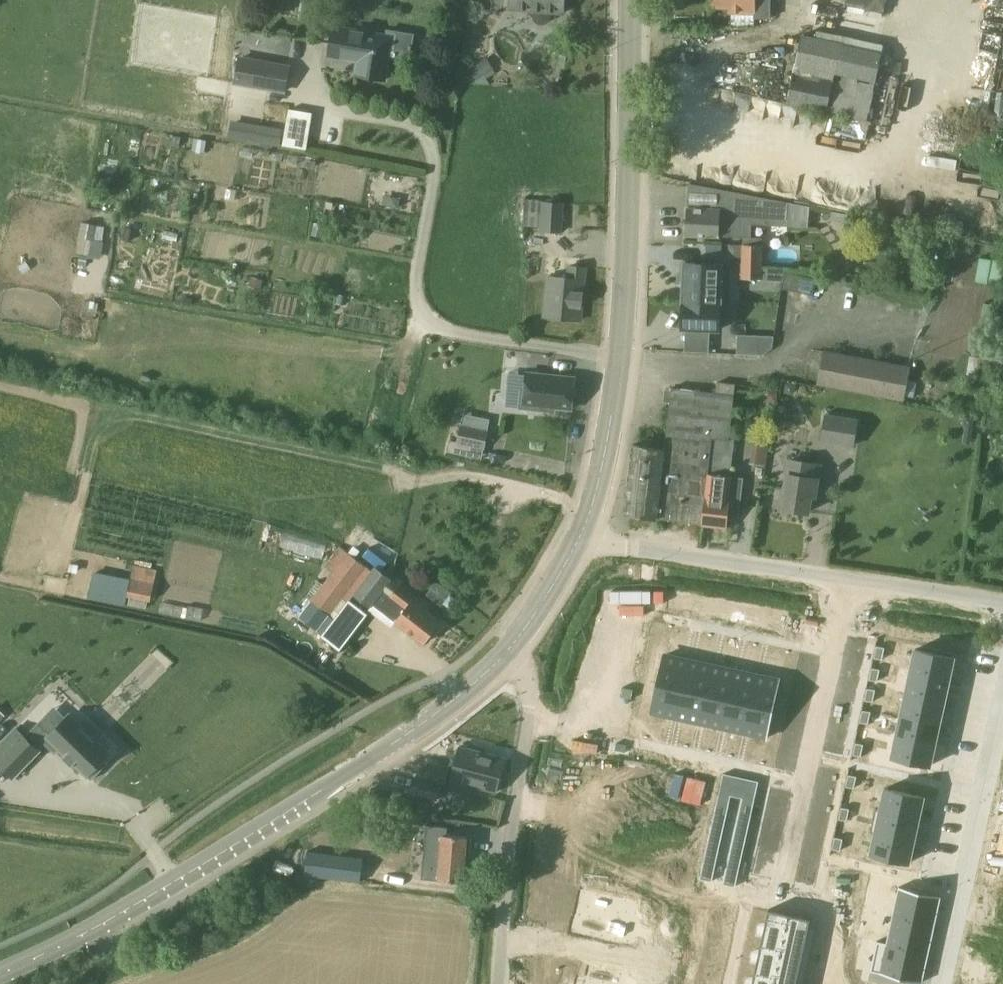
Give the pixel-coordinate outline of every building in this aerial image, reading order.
[(534,14),(534,16),(534,17),(535,19),(536,20),(537,21),(538,22),(540,23),(542,23),(543,24),(545,23),(546,23),(548,22),(549,21),(550,20),(551,19),(552,17),(552,16),(552,12),(564,12),(565,0),(511,0),(510,8),(534,10),(534,14)] [(771,17),(771,0),(712,0),(711,6),(729,7),(729,12),(755,13),(755,17),(771,17)] [(887,0),(845,0),(844,1),(884,12),(887,0)] [(355,74),(386,80),(393,35),(334,25),(328,56),(358,61),(355,74)] [(787,102),(868,119),(883,51),(844,43),(844,42),(802,33),(787,102)] [(285,92),(288,76),(290,66),(240,57),(235,82),(285,92)] [(308,147),(313,110),(288,107),(283,144),(308,147)] [(281,144),(283,125),(231,120),(229,139),(281,144)] [(691,182),(690,207),(689,207),(688,234),(719,236),(751,237),(751,223),(789,225),(791,202),(708,186),(691,182)] [(543,203),(542,231),(562,232),(563,204),(543,203)] [(730,243),(731,260),(741,260),(741,243),(730,243)] [(763,279),(764,244),(742,244),(741,277),(763,279)] [(686,262),(684,300),(721,301),(721,302),(729,302),(730,269),(722,269),(723,263),(686,262)] [(545,316),(581,319),(586,267),(570,265),(569,277),(549,275),(545,316)] [(817,279),(786,273),(783,289),(814,295),(817,279)] [(721,301),(684,300),(683,328),(720,329),(721,302),(721,301)] [(739,351),(774,352),(774,334),(739,334),(739,351)] [(819,383),(904,399),(910,367),(825,350),(819,383)] [(572,409),(575,377),(528,372),(526,389),(522,389),(520,408),(555,411),(555,407),(572,409)] [(659,518),(701,523),(711,436),(730,438),(735,394),(672,387),(665,448),(659,517),(659,518)] [(448,452),(471,457),(473,445),(485,447),(491,419),(464,413),(459,441),(451,439),(448,452)] [(854,444),(857,420),(826,415),(822,439),(854,444)] [(735,439),(730,438),(711,436),(701,523),(703,523),(703,524),(728,526),(728,525),(732,525),(733,514),(739,515),(743,483),(731,481),(732,476),(731,475),(735,439)] [(753,437),(751,462),(767,462),(768,438),(753,437)] [(625,513),(659,517),(665,448),(633,444),(625,513)] [(815,496),(818,478),(820,466),(790,462),(783,507),(809,511),(811,495),(815,496)] [(374,605),(392,580),(393,579),(376,565),(373,569),(340,546),(325,566),(333,571),(311,601),(336,618),(322,636),(340,650),(368,613),(351,600),(354,595),(371,608),(374,605)] [(128,596),(152,600),(158,570),(134,565),(128,596)] [(89,597),(126,605),(131,577),(95,569),(89,597)] [(392,580),(374,605),(396,622),(425,643),(440,622),(427,612),(430,608),(392,580)] [(318,630),(330,614),(311,601),(299,616),(318,630)] [(885,647),(877,646),(875,657),(883,659),(885,647)] [(158,647),(133,670),(147,686),(172,663),(158,647)] [(915,648),(911,671),(950,679),(955,657),(915,648)] [(667,654),(661,683),(684,688),(691,659),(667,654)] [(691,659),(684,688),(707,693),(713,664),(691,659)] [(713,664),(707,693),(729,698),(735,668),(713,664)] [(880,669),(873,667),(870,679),(878,681),(880,669)] [(735,668),(729,698),(751,703),(758,673),(735,668)] [(911,671),(906,692),(946,700),(950,679),(911,671)] [(758,673),(751,703),(774,708),(781,678),(758,673)] [(661,683),(654,712),(678,717),(684,688),(661,683)] [(684,688),(678,717),(700,722),(707,693),(684,688)] [(876,689),(868,688),(866,700),(873,701),(876,689)] [(941,721),(946,700),(906,692),(901,713),(941,721)] [(707,693),(700,722),(722,727),(729,698),(707,693)] [(729,698),(722,727),(745,732),(751,703),(729,698)] [(751,703),(745,732),(768,737),(774,708),(751,703)] [(871,711),(863,710),(861,721),(869,723),(871,711)] [(936,743),(941,721),(901,713),(897,734),(936,743)] [(66,718),(51,733),(40,722),(26,737),(17,728),(0,745),(0,764),(13,777),(39,750),(38,749),(45,742),(56,752),(60,748),(66,754),(64,757),(73,766),(75,763),(92,780),(107,764),(103,760),(110,753),(97,741),(104,734),(89,718),(78,729),(66,718)] [(936,743),(897,734),(892,756),(932,765),(936,743)] [(864,744),(856,742),(854,754),(861,756),(864,744)] [(470,785),(495,792),(504,757),(458,745),(446,791),(467,796),(470,785)] [(442,783),(446,784),(451,766),(430,760),(425,776),(417,774),(412,793),(438,800),(442,783)] [(731,795),(743,798),(755,800),(759,781),(724,773),(720,792),(731,795)] [(922,787),(910,785),(908,792),(920,795),(922,787)] [(885,788),(880,810),(920,819),(925,797),(885,788)] [(718,800),(730,803),(731,795),(720,792),(718,800)] [(753,808),(755,800),(743,798),(741,805),(753,808)] [(730,803),(718,800),(716,808),(728,810),(730,803)] [(740,813),(751,816),(753,808),(741,805),(740,813)] [(850,808),(842,807),(839,818),(847,820),(850,808)] [(726,818),(728,810),(716,808),(714,816),(726,818)] [(880,810),(876,831),(915,840),(920,819),(880,810)] [(750,823),(751,816),(740,813),(738,821),(750,823)] [(714,816),(713,823),(724,826),(726,818),(714,816)] [(736,829),(748,831),(750,823),(738,821),(736,829)] [(723,834),(724,826),(713,823),(711,831),(723,834)] [(734,836),(746,839),(748,831),(736,829),(734,836)] [(711,831),(709,839),(721,842),(723,834),(711,831)] [(910,862),(915,840),(876,831),(871,853),(910,862)] [(439,880),(464,882),(468,836),(443,834),(439,880)] [(734,836),(733,844),(744,847),(746,839),(734,836)] [(843,838),(835,837),(833,848),(841,850),(843,838)] [(709,839),(708,847),(719,850),(721,842),(709,839)] [(743,855),(744,847),(733,844),(731,852),(743,855)] [(706,855),(718,857),(719,850),(708,847),(706,855)] [(308,851),(305,875),(361,881),(364,857),(308,851)] [(743,855),(731,852),(729,860),(741,862),(743,855)] [(718,857),(706,855),(704,863),(716,865),(718,857)] [(728,868),(739,870),(741,862),(729,860),(728,868)] [(704,863),(702,870),(714,873),(716,865),(704,863)] [(739,870),(728,868),(726,876),(738,878),(739,870)] [(712,881),(714,873),(702,870),(701,878),(712,881)] [(881,885),(884,875),(872,872),(870,883),(881,885)] [(726,876),(724,883),(736,886),(738,878),(726,876)] [(893,915),(935,924),(942,895),(899,886),(893,915)] [(577,918),(574,933),(597,938),(596,939),(630,946),(630,947),(631,947),(640,906),(639,906),(639,907),(581,894),(580,898),(577,910),(576,918),(577,918)] [(809,928),(811,918),(769,908),(766,924),(763,935),(760,951),(757,962),(754,978),(752,983),(797,983),(809,928)] [(935,924),(893,915),(887,943),(929,953),(935,924)] [(929,953),(887,943),(880,972),(923,982),(929,953)] [(624,980),(625,980),(625,979),(588,971),(588,972),(589,972),(587,982),(578,980),(577,981),(578,981),(578,983),(623,983),(624,980)]
